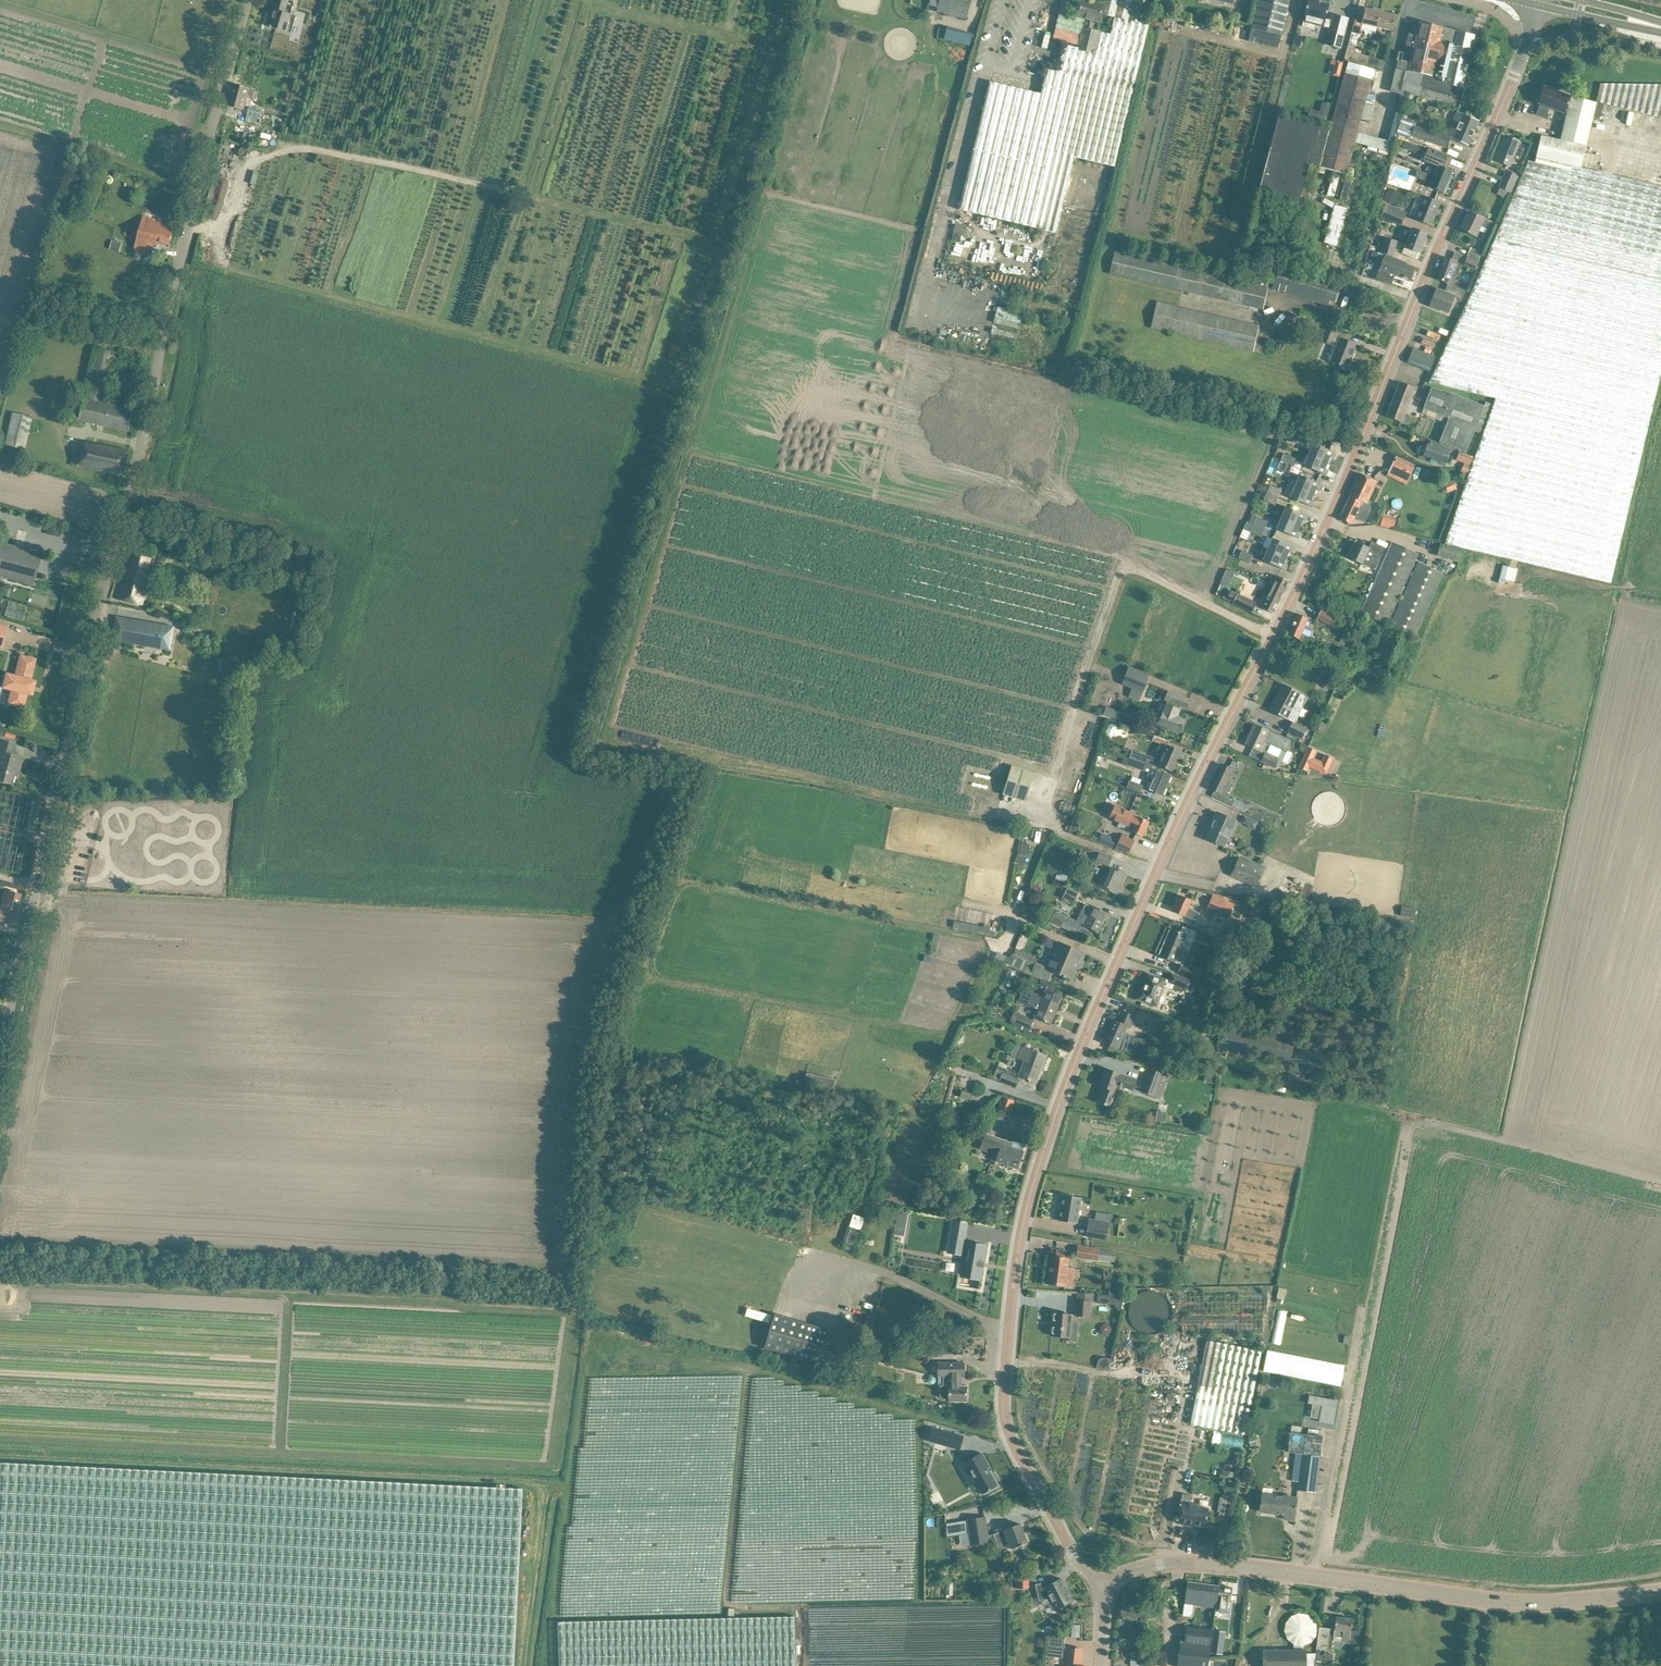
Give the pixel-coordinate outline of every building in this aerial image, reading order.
[(286,32),(291,33),(296,16),(291,14),(285,13),(289,0),(276,0),(273,12),(274,13),(270,27),(280,30),(286,32)] [(944,14),(965,20),(971,0),(941,0),(938,12),(944,14)] [(1078,17),(1090,20),(1088,30),(1083,28),(1078,50),(1064,47),(1058,70),(1072,73),(1071,75),(1047,69),(1040,95),(990,83),(959,210),(1056,233),(1075,156),(1114,166),(1133,88),(1148,26),(1141,25),(1142,22),(1150,24),(1152,16),(1144,14),(1147,0),(1104,0),(1103,5),(1082,0),(1079,10),(1078,17)] [(1248,41),(1278,49),(1288,4),(1289,0),(1258,0),(1248,41)] [(1331,21),(1325,19),(1329,5),(1321,3),(1321,2),(1317,1),(1317,2),(1310,0),(1308,0),(1303,22),(1302,27),(1314,30),(1315,25),(1324,27),(1330,28),(1331,21)] [(1362,20),(1355,19),(1351,33),(1360,35),(1361,29),(1375,32),(1380,13),(1379,12),(1379,10),(1373,9),(1373,11),(1365,9),(1362,20)] [(1330,28),(1325,44),(1341,48),(1349,18),(1333,13),(1331,21),(1330,28)] [(1380,13),(1375,32),(1376,27),(1392,31),(1395,16),(1380,13)] [(1474,34),(1443,27),(1420,22),(1418,27),(1411,25),(1404,53),(1403,53),(1401,62),(1398,61),(1396,68),(1395,69),(1390,92),(1406,96),(1407,93),(1416,96),(1457,109),(1460,99),(1462,88),(1474,34)] [(947,28),(944,40),(969,47),(972,34),(947,28)] [(1366,65),(1369,57),(1355,53),(1356,48),(1348,46),(1344,59),(1366,65)] [(1369,57),(1366,65),(1383,70),(1385,62),(1375,59),(1369,57)] [(1332,60),(1328,74),(1339,77),(1343,63),(1336,61),(1332,60)] [(1373,70),(1363,67),(1348,63),(1330,132),(1278,118),(1259,192),(1299,203),(1309,165),(1345,175),(1373,70)] [(250,88),(234,84),(228,106),(243,110),(247,98),(253,100),(255,91),(249,89),(250,88)] [(1596,101),(1660,117),(1660,85),(1601,84),(1596,101)] [(1545,87),(1541,97),(1539,104),(1540,105),(1536,115),(1545,118),(1549,108),(1563,114),(1567,105),(1568,105),(1568,103),(1567,103),(1570,97),(1545,87)] [(1660,369),(1660,186),(1581,167),(1596,103),(1571,97),(1560,140),(1541,136),(1534,163),(1528,161),(1429,383),(1495,401),(1475,456),(1445,543),(1609,583),(1660,369)] [(258,125),(262,111),(249,108),(246,122),(258,125)] [(1408,115),(1404,114),(1402,119),(1402,118),(1396,133),(1410,138),(1411,136),(1446,148),(1449,138),(1452,139),(1458,142),(1468,146),(1479,121),(1469,117),(1457,112),(1449,130),(1447,133),(1439,130),(1438,134),(1415,126),(1416,124),(1410,121),(1407,120),(1408,115)] [(241,131),(239,138),(251,140),(253,134),(241,131)] [(1400,149),(1401,137),(1366,132),(1365,140),(1376,142),(1376,145),(1400,149)] [(1510,167),(1520,141),(1506,136),(1496,161),(1510,167)] [(1402,148),(1408,150),(1418,154),(1420,148),(1411,145),(1405,142),(1402,148)] [(1439,177),(1448,181),(1452,172),(1446,169),(1451,157),(1442,153),(1429,148),(1424,161),(1436,166),(1432,176),(1438,178),(1439,177)] [(1438,178),(1432,176),(1422,172),(1418,171),(1417,172),(1415,171),(1413,175),(1417,176),(1430,182),(1428,187),(1443,193),(1448,181),(1439,177),(1438,178)] [(1512,192),(1518,176),(1505,171),(1499,187),(1512,192)] [(1440,203),(1430,199),(1424,196),(1415,220),(1430,226),(1440,203)] [(1338,226),(1349,228),(1353,203),(1342,201),(1338,226)] [(1405,216),(1384,206),(1380,216),(1400,225),(1405,216)] [(1491,223),(1478,216),(1468,211),(1460,229),(1476,237),(1478,232),(1481,227),(1488,230),(1491,223)] [(168,224),(160,222),(158,222),(158,221),(143,217),(134,251),(145,253),(147,245),(156,247),(157,242),(170,245),(174,228),(167,227),(168,224)] [(1335,227),(1333,240),(1344,242),(1346,229),(1335,227)] [(1417,230),(1412,229),(1402,253),(1416,259),(1418,253),(1419,253),(1427,234),(1417,230)] [(1397,242),(1384,239),(1380,253),(1393,256),(1397,242)] [(1361,254),(1363,249),(1354,245),(1352,250),(1361,254)] [(1467,256),(1479,260),(1482,252),(1470,247),(1467,256)] [(1268,288),(1115,252),(1109,275),(1263,311),(1268,288)] [(1479,261),(1467,256),(1454,252),(1451,260),(1445,258),(1437,279),(1447,283),(1447,282),(1455,285),(1462,265),(1476,270),(1479,261)] [(1406,263),(1402,261),(1385,255),(1379,268),(1376,278),(1391,284),(1393,277),(1389,276),(1390,273),(1411,281),(1415,268),(1405,265),(1406,263)] [(1341,282),(1331,279),(1279,263),(1271,289),(1328,305),(1330,300),(1335,301),(1341,282)] [(1360,287),(1348,282),(1343,293),(1355,299),(1360,287)] [(1454,286),(1455,285),(1447,282),(1447,283),(1448,284),(1445,292),(1436,289),(1430,306),(1448,313),(1454,297),(1461,300),(1465,291),(1454,286)] [(1253,352),(1259,326),(1156,303),(1150,329),(1253,352)] [(1285,333),(1299,318),(1292,312),(1279,328),(1285,333)] [(1266,329),(1271,331),(1275,322),(1270,320),(1266,329)] [(1333,327),(1329,337),(1326,344),(1336,347),(1330,362),(1347,368),(1348,368),(1347,368),(1349,363),(1350,361),(1350,360),(1352,353),(1353,353),(1357,345),(1344,340),(1347,333),(1333,327)] [(117,353),(106,350),(95,348),(79,420),(129,431),(134,410),(105,404),(117,353)] [(1435,356),(1413,348),(1407,363),(1429,371),(1435,356)] [(1409,415),(1405,413),(1415,389),(1399,383),(1392,403),(1394,404),(1389,417),(1402,422),(1406,423),(1410,422),(1411,418),(1409,415)] [(1484,406),(1451,393),(1431,388),(1423,408),(1422,413),(1447,423),(1439,442),(1466,452),(1475,431),(1481,434),(1488,418),(1486,417),(1491,404),(1486,402),(1484,406)] [(32,417),(13,413),(5,446),(25,450),(32,417)] [(1290,440),(1289,441),(1301,444),(1303,436),(1291,433),(1290,440)] [(1281,435),(1279,441),(1280,442),(1285,443),(1287,437),(1282,436),(1281,435)] [(1429,440),(1423,455),(1433,459),(1446,464),(1450,454),(1452,449),(1429,440)] [(122,477),(128,452),(84,443),(80,456),(73,455),(71,466),(122,477)] [(1309,455),(1328,463),(1331,457),(1333,458),(1336,453),(1313,444),(1309,455)] [(1472,457),(1459,452),(1456,459),(1471,465),(1474,458),(1472,457)] [(1292,466),(1295,459),(1284,454),(1281,462),(1292,466)] [(1325,469),(1328,463),(1309,455),(1304,466),(1326,475),(1328,471),(1325,469)] [(1408,481),(1415,465),(1396,456),(1389,472),(1408,481)] [(1288,474),(1292,466),(1281,462),(1277,469),(1288,474)] [(1369,504),(1367,503),(1377,482),(1359,473),(1349,496),(1350,496),(1340,519),(1351,524),(1354,517),(1364,522),(1370,509),(1369,504)] [(1295,486),(1314,495),(1317,488),(1320,490),(1322,485),(1300,475),(1295,486)] [(1457,489),(1453,481),(1444,485),(1448,493),(1457,489)] [(1277,498),(1281,490),(1270,485),(1267,493),(1277,498)] [(1311,501),(1314,495),(1295,486),(1290,497),(1312,507),(1314,502),(1311,501)] [(1274,505),(1277,498),(1267,493),(1263,500),(1274,505)] [(1281,518),(1300,526),(1303,520),(1306,521),(1308,516),(1286,507),(1281,518)] [(1264,529),(1267,522),(1257,517),(1253,525),(1264,529)] [(1298,532),(1300,526),(1281,518),(1276,529),(1299,539),(1301,534),(1298,532)] [(13,530),(24,532),(23,537),(30,539),(33,526),(15,522),(13,530)] [(1264,529),(1253,525),(1247,522),(1243,529),(1261,537),(1264,529)] [(1267,550),(1287,558),(1289,552),(1292,553),(1294,548),(1272,538),(1267,550)] [(1349,558),(1362,564),(1362,563),(1368,566),(1375,570),(1385,549),(1371,542),(1369,548),(1356,542),(1349,558)] [(1418,554),(1402,547),(1393,542),(1361,612),(1387,624),(1418,554)] [(22,582),(32,585),(41,554),(30,551),(0,543),(0,576),(22,582)] [(1458,562),(1461,550),(1440,544),(1437,556),(1458,562)] [(1242,549),(1236,546),(1232,556),(1250,563),(1253,556),(1241,551),(1242,549)] [(1284,564),(1287,558),(1267,550),(1263,561),(1285,570),(1287,565),(1284,564)] [(151,559),(144,557),(133,554),(125,583),(123,583),(119,599),(142,606),(148,582),(149,583),(150,578),(146,577),(151,559)] [(1418,562),(1390,625),(1415,637),(1443,574),(1418,562)] [(1277,577),(1272,576),(1258,606),(1263,608),(1273,613),(1285,588),(1288,580),(1277,577)] [(274,577),(273,587),(292,589),(293,580),(274,577)] [(1230,591),(1226,600),(1251,612),(1252,612),(1256,603),(1230,591)] [(30,616),(34,603),(16,598),(12,611),(30,616)] [(1331,627),(1336,617),(1321,609),(1316,620),(1331,627)] [(1314,633),(1303,628),(1308,619),(1297,614),(1288,633),(1298,638),(1311,644),(1314,639),(1312,638),(1314,633)] [(149,634),(151,623),(116,617),(112,641),(146,647),(147,643),(159,645),(158,648),(170,650),(174,627),(161,625),(159,635),(149,634)] [(1380,656),(1383,657),(1387,658),(1390,649),(1383,647),(1380,656)] [(1126,671),(1120,686),(1143,695),(1148,680),(1126,671)] [(4,711),(16,715),(20,716),(23,707),(26,708),(29,699),(26,698),(31,681),(16,676),(11,692),(0,689),(0,700),(7,702),(4,711)] [(1328,677),(1322,683),(1327,688),(1333,682),(1328,677)] [(1300,694),(1283,684),(1275,699),(1276,701),(1271,711),(1292,722),(1300,707),(1295,704),(1300,694)] [(1159,724),(1180,732),(1185,721),(1176,717),(1180,707),(1187,709),(1190,700),(1175,694),(1168,692),(1165,701),(1167,702),(1159,724)] [(1106,706),(1103,715),(1108,717),(1120,721),(1123,712),(1111,708),(1106,706)] [(1305,732),(1306,729),(1293,722),(1288,732),(1304,740),(1308,733),(1305,732)] [(1110,723),(1105,735),(1111,738),(1117,727),(1110,723)] [(1275,733),(1265,729),(1255,724),(1246,745),(1266,754),(1262,762),(1275,767),(1276,766),(1279,768),(1291,741),(1275,734),(1275,733)] [(14,740),(16,734),(6,731),(4,737),(14,740)] [(1,781),(11,784),(16,768),(19,769),(22,758),(12,755),(15,744),(4,741),(1,740),(0,744),(0,753),(1,753),(0,757),(0,781),(1,781)] [(1181,752),(1171,747),(1167,746),(1166,747),(1162,756),(1157,754),(1155,759),(1132,751),(1130,757),(1129,758),(1145,763),(1146,762),(1153,765),(1153,763),(1172,772),(1181,752)] [(1307,747),(1298,768),(1307,772),(1309,768),(1326,775),(1334,758),(1324,754),(1321,761),(1314,758),(1317,751),(1307,747)] [(1152,767),(1153,765),(1146,762),(1145,763),(1129,758),(1127,765),(1148,773),(1147,777),(1152,779),(1148,789),(1162,796),(1171,775),(1152,767)] [(1226,783),(1233,770),(1221,764),(1210,788),(1214,791),(1211,796),(1231,806),(1234,800),(1226,796),(1231,785),(1226,783)] [(1025,802),(1034,773),(1011,766),(1002,795),(1025,802)] [(1143,786),(1129,780),(1126,788),(1140,793),(1143,786)] [(1119,787),(1116,794),(1122,796),(1125,789),(1119,787)] [(1127,830),(1131,832),(1132,832),(1142,837),(1149,822),(1139,817),(1115,806),(1110,817),(1122,823),(1122,824),(1128,826),(1127,830)] [(1236,821),(1226,817),(1216,812),(1212,821),(1214,821),(1206,839),(1224,847),(1236,821)] [(1243,815),(1240,821),(1248,825),(1247,826),(1254,829),(1255,828),(1258,822),(1243,815)] [(1128,855),(1135,841),(1122,835),(1115,849),(1128,855)] [(1112,859),(1099,853),(1095,861),(1108,867),(1112,859)] [(1256,887),(1264,869),(1239,858),(1231,876),(1256,887)] [(1125,874),(1115,869),(1111,867),(1107,876),(1103,874),(1098,885),(1116,894),(1125,874)] [(1306,874),(1302,882),(1310,886),(1314,878),(1306,874)] [(1079,892),(1066,889),(1062,899),(1073,904),(1079,892)] [(10,892),(5,891),(1,909),(0,909),(0,925),(2,925),(12,928),(21,895),(10,892)] [(1191,900),(1190,900),(1180,895),(1173,911),(1195,921),(1199,913),(1188,908),(1191,900)] [(1220,915),(1225,901),(1213,896),(1207,910),(1220,915)] [(1231,927),(1240,903),(1228,898),(1219,922),(1231,927)] [(1107,913),(1097,909),(1089,905),(1087,911),(1082,909),(1076,922),(1056,912),(1051,922),(1077,934),(1081,924),(1084,925),(1098,932),(1107,913)] [(1192,931),(1202,933),(1204,926),(1194,924),(1192,931)] [(1186,935),(1181,933),(1171,928),(1164,945),(1166,946),(1162,956),(1159,955),(1159,956),(1175,962),(1186,935)] [(1209,940),(1209,950),(1220,950),(1220,941),(1209,940)] [(1082,952),(1072,948),(1058,942),(1047,968),(1036,963),(1032,972),(1048,979),(1051,971),(1063,976),(1062,977),(1064,978),(1065,977),(1073,980),(1077,969),(1075,968),(1082,952)] [(1016,956),(1013,964),(1024,969),(1028,961),(1016,956)] [(1192,978),(1196,970),(1182,964),(1178,972),(1192,978)] [(1140,988),(1136,999),(1156,1006),(1158,1002),(1160,1002),(1163,1001),(1164,999),(1164,996),(1163,994),(1161,993),(1163,986),(1182,992),(1183,987),(1190,990),(1193,982),(1172,974),(1169,981),(1148,974),(1143,989),(1140,988)] [(1062,998),(1052,993),(1045,990),(1040,1002),(1029,997),(1026,1004),(1037,1009),(1034,1016),(1044,1020),(1043,1022),(1045,1022),(1046,1021),(1051,1024),(1051,1023),(1050,1023),(1056,1009),(1057,1010),(1062,998)] [(1194,1027),(1199,1011),(1190,1009),(1186,1020),(1187,1021),(1186,1025),(1194,1027)] [(1135,1017),(1132,1016),(1122,1011),(1118,1022),(1112,1019),(1102,1042),(1112,1046),(1118,1049),(1130,1054),(1144,1056),(1146,1039),(1137,1038),(1133,1036),(1134,1034),(1129,1032),(1128,1034),(1127,1034),(1125,1033),(1128,1027),(1130,1028),(1135,1017)] [(1013,1012),(1010,1020),(1015,1022),(1013,1027),(1025,1032),(1027,1027),(1029,1028),(1032,1020),(1013,1012)] [(1326,1050),(1220,1026),(1216,1046),(1306,1066),(1313,1068),(1322,1070),(1326,1050)] [(1046,1056),(1036,1052),(1029,1050),(1022,1047),(1018,1058),(1025,1061),(1019,1076),(1028,1080),(1028,1081),(1030,1081),(1030,1080),(1036,1083),(1036,1082),(1034,1081),(1039,1069),(1041,1070),(1046,1056)] [(1302,1073),(1304,1067),(1294,1065),(1293,1071),(1302,1073)] [(1015,1073),(998,1066),(993,1079),(1015,1087),(1018,1079),(1014,1077),(1015,1073)] [(1104,1087),(1099,1101),(1112,1106),(1117,1092),(1113,1091),(1116,1085),(1127,1089),(1132,1090),(1136,1080),(1120,1074),(1120,1073),(1117,1072),(1106,1069),(1100,1086),(1104,1087)] [(1160,1098),(1168,1076),(1150,1070),(1143,1092),(1160,1098)] [(1013,1101),(1003,1098),(998,1112),(1008,1116),(1013,1101)] [(1173,1119),(1176,1109),(1166,1106),(1164,1117),(1173,1119)] [(1012,1143),(985,1134),(979,1149),(997,1155),(995,1161),(1018,1169),(1026,1145),(1013,1141),(1012,1143)] [(979,1190),(967,1186),(965,1192),(977,1196),(979,1190)] [(1081,1198),(1063,1195),(1058,1221),(1077,1224),(1081,1198)] [(1110,1223),(1089,1220),(1086,1236),(1107,1239),(1110,1223)] [(948,1252),(964,1255),(961,1275),(980,1278),(982,1267),(983,1268),(984,1262),(983,1261),(985,1247),(964,1243),(967,1224),(953,1222),(948,1252)] [(1098,1260),(1099,1249),(1078,1246),(1076,1257),(1098,1260)] [(1050,1268),(1048,1284),(1065,1287),(1066,1278),(1073,1279),(1074,1269),(1067,1268),(1069,1257),(1065,1257),(1066,1251),(1056,1250),(1055,1256),(1050,1255),(1048,1267),(1050,1268)] [(909,1269),(930,1275),(934,1262),(914,1255),(909,1269)] [(934,1279),(945,1281),(948,1270),(937,1267),(934,1279)] [(1120,1312),(1125,1288),(1109,1289),(1108,1295),(1098,1294),(1097,1303),(1114,1305),(1120,1312)] [(851,1296),(876,1301),(877,1296),(852,1291),(851,1296)] [(1077,1302),(1075,1316),(1089,1317),(1091,1304),(1077,1302)] [(874,1320),(880,1323),(883,1315),(877,1313),(874,1320)] [(1071,1315),(1065,1314),(1054,1313),(1053,1325),(1052,1325),(1051,1336),(1062,1337),(1070,1337),(1071,1315)] [(819,1364),(829,1330),(774,1314),(764,1348),(819,1364)] [(1206,1340),(1190,1423),(1245,1434),(1262,1351),(1206,1340)] [(943,1380),(961,1381),(961,1376),(964,1376),(964,1363),(938,1363),(938,1376),(943,1376),(943,1380)] [(961,1387),(961,1381),(943,1380),(943,1385),(939,1385),(939,1397),(949,1397),(949,1400),(956,1400),(966,1401),(966,1387),(961,1387)] [(1309,1395),(1308,1403),(1313,1404),(1310,1417),(1319,1418),(1319,1422),(1333,1424),(1337,1400),(1309,1395)] [(932,1427),(928,1441),(958,1449),(958,1448),(961,1436),(962,1436),(962,1435),(932,1427)] [(989,1467),(981,1453),(959,1465),(964,1474),(969,1471),(982,1494),(997,1486),(988,1468),(989,1467)] [(1319,1467),(1320,1456),(1295,1453),(1292,1481),(1298,1481),(1297,1489),(1316,1492),(1317,1481),(1319,1467)] [(0,1463),(0,1665),(515,1665),(524,1489),(0,1463)] [(1234,1481),(1223,1484),(1225,1493),(1236,1490),(1234,1481)] [(1192,1495),(1183,1494),(1177,1523),(1186,1525),(1187,1523),(1205,1526),(1208,1508),(1190,1505),(1192,1495)] [(1296,1498),(1286,1497),(1262,1494),(1260,1511),(1284,1514),(1284,1519),(1294,1520),(1296,1498)] [(985,1516),(965,1520),(970,1546),(989,1543),(985,1516)] [(1004,1530),(993,1534),(1000,1552),(1011,1548),(1020,1545),(1021,1546),(1023,1545),(1022,1544),(1027,1542),(1021,1524),(1010,1527),(1004,1530)] [(1029,1573),(1017,1573),(1017,1589),(1028,1589),(1029,1573)] [(1048,1585),(1046,1582),(1035,1584),(1039,1599),(1049,1597),(1056,1610),(1073,1601),(1061,1578),(1048,1585)] [(1217,1603),(1219,1586),(1210,1585),(1203,1584),(1203,1585),(1200,1585),(1200,1583),(1188,1582),(1184,1612),(1192,1613),(1193,1604),(1207,1606),(1216,1607),(1217,1603)] [(1232,1588),(1219,1586),(1217,1603),(1216,1607),(1215,1611),(1229,1613),(1230,1605),(1232,1588)] [(1293,1650),(1302,1649),(1302,1646),(1310,1643),(1316,1637),(1317,1628),(1314,1619),(1307,1614),(1298,1613),(1290,1617),(1285,1623),(1284,1631),(1287,1639),(1293,1644),(1293,1650)] [(794,1615),(558,1621),(558,1665),(796,1665),(794,1615)] [(1351,1630),(1352,1619),(1336,1617),(1334,1629),(1333,1637),(1334,1637),(1334,1641),(1356,1643),(1358,1631),(1351,1630)] [(1213,1630),(1186,1627),(1184,1642),(1180,1641),(1177,1665),(1208,1665),(1211,1640),(1213,1630)] [(1314,1663),(1322,1663),(1323,1655),(1320,1654),(1320,1649),(1327,1650),(1330,1628),(1319,1627),(1316,1653),(1315,1653),(1313,1665),(1314,1665),(1314,1663)] [(1222,1654),(1225,1632),(1214,1631),(1211,1652),(1222,1654)] [(1064,1639),(1048,1638),(1047,1646),(1063,1647),(1064,1639)] [(1071,1647),(1069,1647),(1067,1665),(1069,1665),(1084,1665),(1080,1665),(1081,1649),(1071,1647)] [(1135,1661),(1135,1647),(1120,1648),(1121,1662),(1135,1661)] [(1315,1653),(1306,1653),(1306,1650),(1302,1650),(1302,1649),(1293,1650),(1263,1650),(1263,1665),(1313,1665),(1315,1653)]
